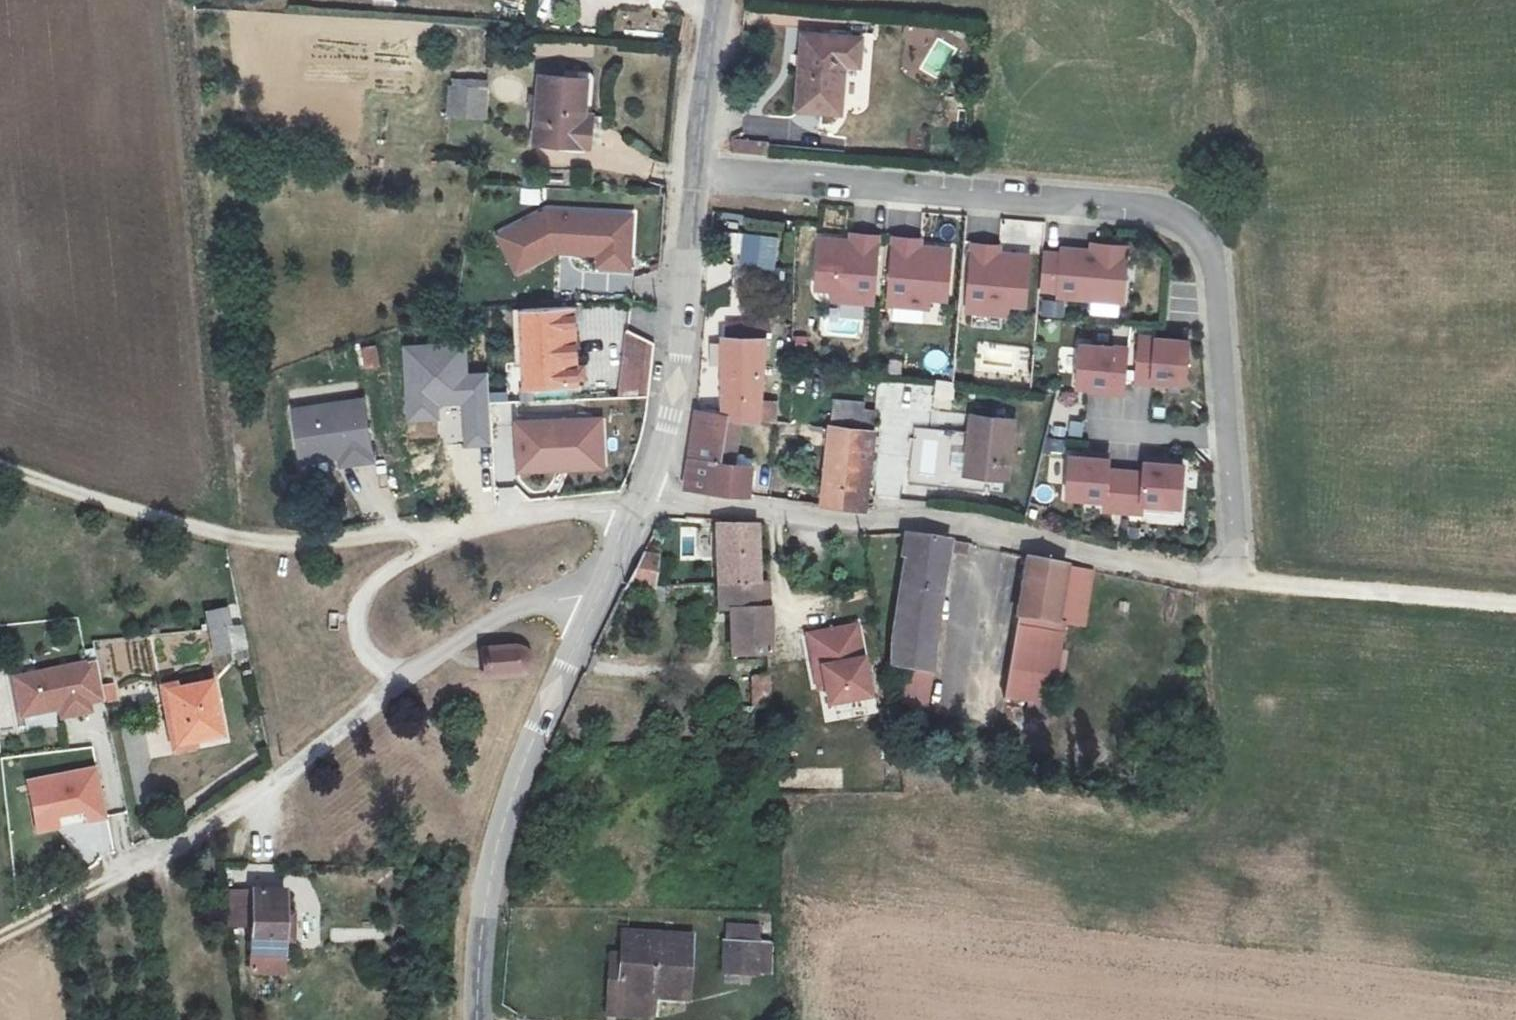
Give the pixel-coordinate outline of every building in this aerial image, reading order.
[(861,36),(803,30),(795,110),(838,114),(843,65),(856,68),(861,36)] [(447,117),(488,118),(489,78),(449,76),(447,117)] [(580,84),(532,82),(529,150),(577,153),(580,84)] [(573,258),(572,232),(632,230),(632,221),(548,218),(519,232),(536,267),(557,257),(562,257),(562,252),(571,252),(571,258),(573,258)] [(631,272),(632,230),(572,232),(573,258),(601,259),(600,271),(631,272)] [(727,230),(726,250),(742,251),(744,232),(727,230)] [(860,238),(860,231),(853,230),(852,238),(860,238)] [(879,240),(880,233),(860,231),(860,238),(879,240)] [(536,267),(519,232),(501,241),(518,276),(536,267)] [(914,243),(915,236),(895,234),(894,242),(914,243)] [(874,300),(879,240),(860,238),(852,238),(821,235),(817,285),(834,286),(833,296),(874,300)] [(922,244),(922,237),(915,236),(914,243),(922,244)] [(1027,304),(1031,254),(1000,251),(993,251),(994,243),(974,241),(968,309),(1009,313),(1010,302),(1027,304)] [(948,297),(952,247),(894,242),(889,302),(930,305),(931,295),(948,297)] [(1000,251),(1001,244),(994,243),(993,251),(1000,251)] [(1101,251),(1101,243),(1094,243),(1093,250),(1101,251)] [(1116,286),(1118,271),(1127,272),(1128,253),(1101,251),(1093,250),(1063,247),(1063,253),(1045,251),(1040,301),(1043,301),(1065,303),(1123,309),(1125,292),(1116,286)] [(1064,317),(1065,303),(1043,301),(1041,315),(1064,317)] [(576,307),(525,309),(528,412),(567,411),(580,410),(579,381),(576,307)] [(760,331),(723,330),(722,404),(728,405),(756,409),(760,331)] [(624,335),(620,395),(649,397),(653,337),(624,335)] [(1186,383),(1190,341),(1141,337),(1137,382),(1154,384),(1154,380),(1186,383)] [(464,447),(494,446),(489,371),(469,372),(467,340),(402,344),(407,422),(441,420),(440,405),(461,404),(464,447)] [(357,345),(360,369),(381,367),(377,343),(357,345)] [(1126,394),(1130,349),(1081,344),(1077,386),(1109,389),(1109,393),(1126,394)] [(373,459),(364,396),(292,406),(298,450),(338,445),(339,454),(340,463),(373,459)] [(779,418),(780,399),(766,398),(764,417),(779,418)] [(722,404),(694,401),(689,480),(750,487),(753,455),(735,450),(724,447),(725,436),(728,405),(722,404)] [(603,467),(602,418),(590,419),(591,457),(550,458),(551,468),(603,467)] [(887,425),(844,418),(838,494),(878,500),(887,425)] [(1020,427),(978,418),(968,477),(1010,485),(1020,427)] [(591,457),(590,419),(528,420),(530,469),(551,468),(550,458),(591,457)] [(530,469),(528,420),(518,421),(520,469),(530,469)] [(736,438),(725,436),(724,447),(735,450),(736,438)] [(339,454),(338,445),(298,450),(300,460),(339,454)] [(1122,511),(1126,471),(1108,470),(1109,459),(1091,457),(1070,456),(1066,496),(1104,500),(1103,510),(1122,511)] [(1180,507),(1184,466),(1163,464),(1145,462),(1144,473),(1126,471),(1122,511),(1142,513),(1143,503),(1180,507)] [(744,526),(706,523),(706,585),(747,588),(744,526)] [(964,556),(897,546),(889,629),(887,667),(928,672),(932,609),(940,561),(962,566),(964,556)] [(680,558),(647,555),(632,581),(679,583),(680,558)] [(1066,571),(1018,565),(1011,622),(1060,629),(1066,571)] [(1096,575),(1066,571),(1060,629),(1057,658),(1063,658),(1066,628),(1088,633),(1096,575)] [(719,661),(767,661),(764,589),(747,588),(706,585),(706,614),(720,616),(719,661)] [(1060,629),(1011,622),(1002,700),(1057,707),(1063,658),(1057,658),(1060,629)] [(244,625),(229,627),(233,655),(250,652),(244,625)] [(229,627),(210,630),(213,658),(233,655),(229,627)] [(855,681),(846,634),(797,643),(805,681),(855,681)] [(510,643),(481,647),(484,677),(512,673),(524,664),(521,648),(510,643)] [(96,661),(13,677),(21,716),(59,709),(58,704),(67,702),(68,707),(89,703),(87,694),(102,691),(96,661)] [(903,671),(900,706),(929,708),(932,674),(903,671)] [(211,680),(169,688),(179,741),(222,732),(211,680)] [(859,705),(855,681),(805,681),(806,689),(813,687),(815,696),(818,713),(859,705)] [(769,682),(749,684),(751,714),(770,716),(769,682)] [(815,696),(813,687),(806,689),(808,698),(815,696)] [(107,819),(97,771),(28,785),(37,833),(59,829),(57,819),(86,814),(88,823),(107,819)] [(289,895),(257,889),(249,975),(279,980),(289,895)] [(687,938),(619,932),(616,998),(683,1000),(687,938)] [(753,942),(721,941),(717,976),(752,978),(753,942)]
